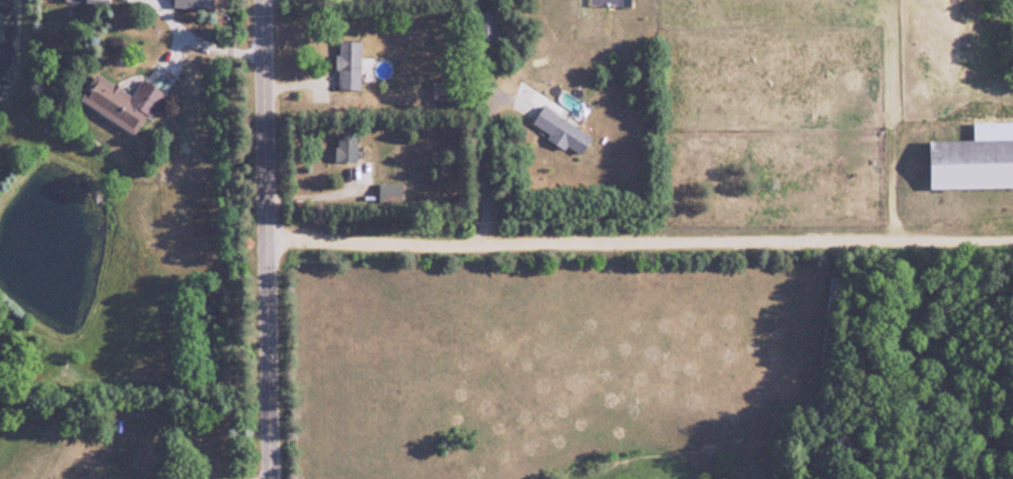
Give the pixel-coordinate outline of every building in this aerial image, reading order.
[(174,9),(215,9),(215,0),(174,0),(174,9)] [(339,90),(362,90),(362,41),(340,41),(339,90)] [(82,102),(141,135),(165,91),(143,79),(135,94),(98,73),(82,102)] [(456,81),(432,81),(432,101),(456,101),(456,81)] [(594,137),(544,106),(532,125),(582,156),(594,137)] [(358,132),(337,132),(337,161),(358,161),(358,132)] [(933,141),(933,187),(1012,187),(1012,140),(933,141)]
